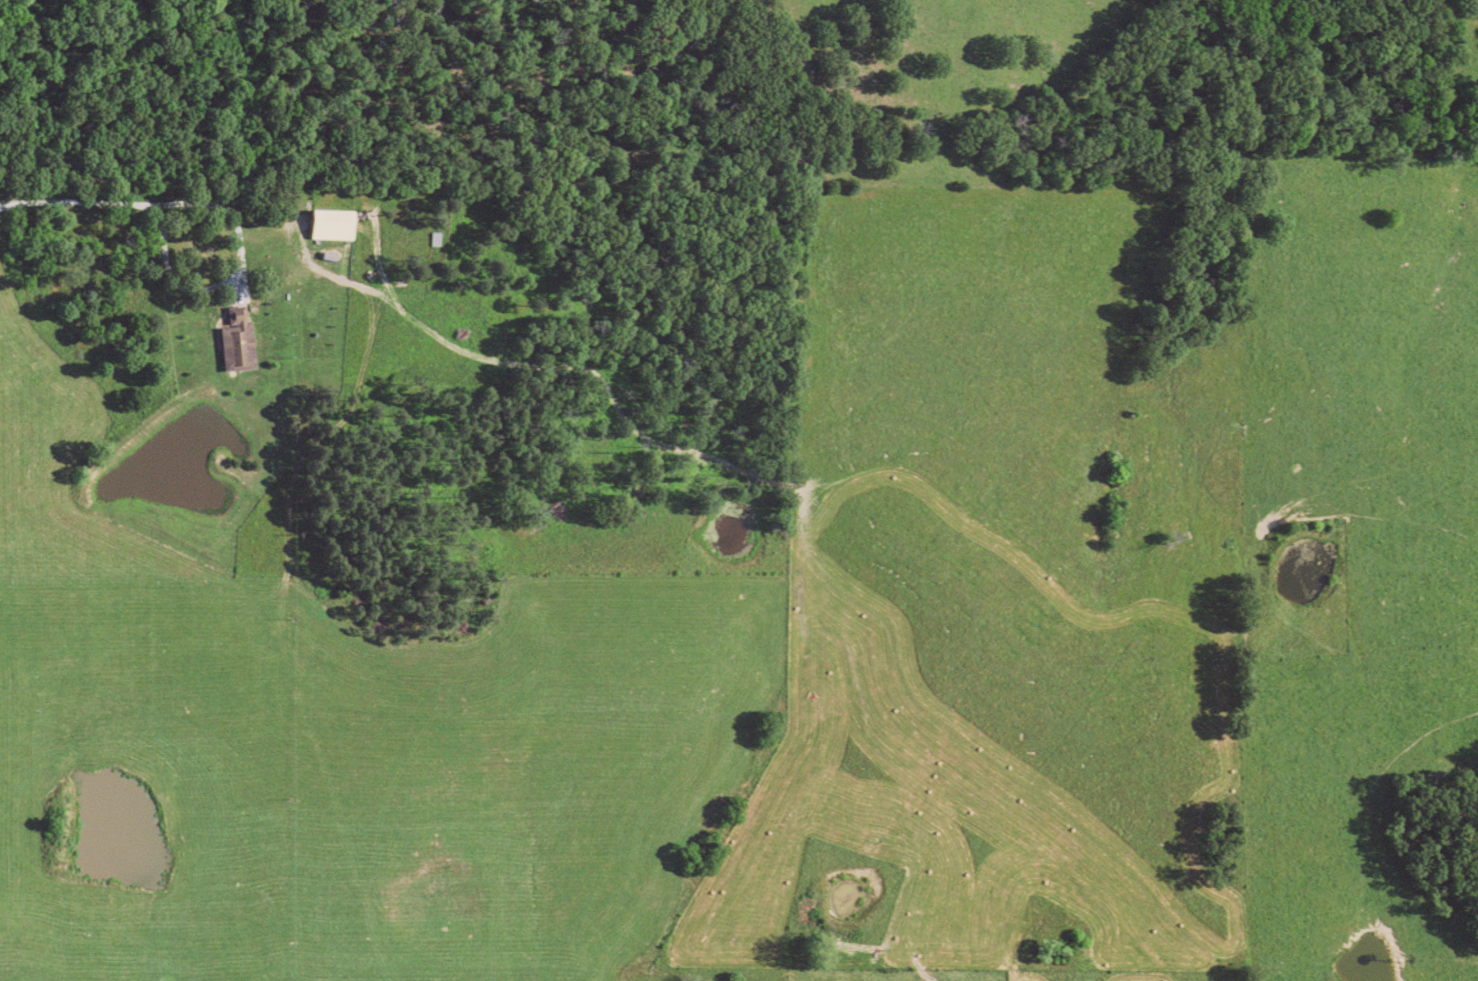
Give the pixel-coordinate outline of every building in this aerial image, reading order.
[(319,238),(361,239),(362,209),(320,208),(319,238)] [(230,369),(261,368),(258,305),(235,306),(236,326),(228,326),(230,369)]
